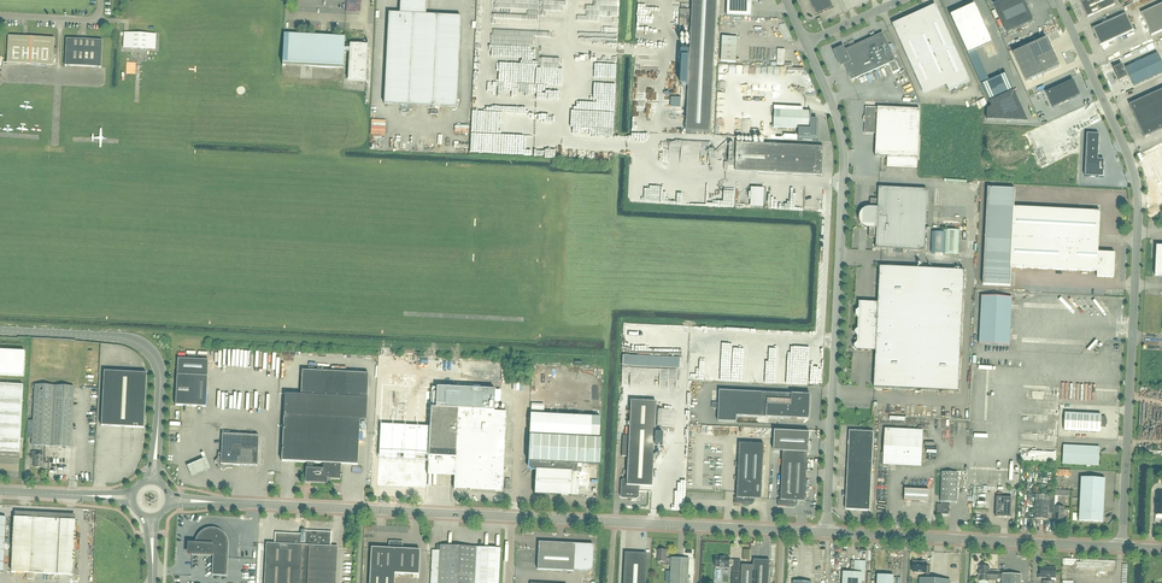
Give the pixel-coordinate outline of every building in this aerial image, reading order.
[(456,108),(461,17),(426,15),(426,1),(401,0),(400,0),(399,14),(388,14),(384,104),(456,108)] [(621,0),(578,0),(578,13),(599,14),(599,11),(610,12),(611,6),(621,6),(621,0)] [(690,56),(681,56),(679,97),(686,97),(688,65),(690,65),(687,134),(711,135),(717,0),(693,0),(690,56)] [(727,17),(751,18),(752,0),(727,0),(727,17)] [(816,16),(834,7),(830,0),(809,0),(816,16)] [(1000,19),(1013,13),(1008,0),(1003,0),(994,4),(1000,19)] [(1013,13),(1027,7),(1024,0),(1008,0),(1013,13)] [(1087,18),(1115,5),(1113,0),(1079,0),(1087,18)] [(1141,14),(1151,36),(1161,31),(1161,4),(1141,14)] [(975,5),(950,16),(968,55),(992,44),(975,5)] [(1027,7),(1013,13),(1000,19),(1006,33),(1033,21),(1027,7)] [(892,25),(922,90),(944,81),(949,92),(970,82),(937,9),(917,18),(915,15),(901,22),(901,20),(896,22),(897,23),(892,25)] [(692,11),(680,10),(680,27),(691,28),(692,11)] [(1126,14),(1092,29),(1100,46),(1133,31),(1126,14)] [(1011,40),(1012,43),(1019,40),(1015,32),(1009,34),(1012,39),(1011,40)] [(124,48),(155,50),(156,35),(124,33),(124,48)] [(895,61),(883,34),(845,51),(843,48),(835,52),(834,50),(834,51),(841,67),(842,67),(841,66),(844,65),(851,81),(895,61)] [(284,35),(282,66),(342,69),(343,68),(343,67),(344,52),(349,53),(348,80),(366,81),(368,41),(367,41),(367,45),(349,45),(349,49),(344,49),(344,38),(284,35)] [(8,37),(7,62),(7,63),(53,66),(54,39),(26,37),(23,37),(9,36),(8,37)] [(600,48),(616,47),(615,36),(593,37),(593,42),(596,41),(596,46),(593,46),(593,47),(600,47),(600,48)] [(737,38),(722,37),(721,62),(736,63),(737,38)] [(66,39),(65,66),(101,68),(102,41),(80,40),(66,39)] [(1047,39),(1013,54),(1026,82),(1059,67),(1047,39)] [(673,49),(673,44),(638,43),(638,58),(680,59),(680,50),(673,49)] [(1157,53),(1125,67),(1133,86),(1161,72),(1161,64),(1157,53)] [(549,64),(552,65),(552,62),(548,61),(550,55),(544,54),(542,64),(544,64),(543,68),(548,69),(549,64)] [(737,72),(737,74),(749,74),(749,65),(744,65),(730,64),(730,72),(737,72)] [(1119,81),(1128,77),(1122,65),(1113,69),(1119,81)] [(768,66),(756,66),(757,75),(774,74),(774,68),(769,68),(768,66)] [(584,83),(598,82),(598,72),(584,73),(584,83)] [(1014,92),(1007,75),(982,86),(990,103),(1014,92)] [(658,78),(636,77),(635,82),(634,82),(634,89),(648,90),(648,84),(658,84),(658,78)] [(1083,95),(1076,80),(1048,92),(1055,108),(1083,95)] [(1159,112),(1161,110),(1161,90),(1151,95),(1159,112)] [(560,96),(536,95),(534,126),(541,126),(540,135),(545,135),(546,131),(547,131),(548,113),(546,113),(547,103),(557,104),(557,100),(560,100),(560,96)] [(633,99),(633,129),(663,129),(663,121),(658,121),(658,117),(641,117),(640,112),(654,112),(654,105),(650,106),(650,102),(659,101),(659,95),(654,95),(654,97),(644,97),(644,99),(633,99)] [(1140,100),(1148,117),(1159,112),(1151,95),(1140,100)] [(1129,105),(1137,122),(1148,117),(1140,100),(1129,105)] [(615,116),(615,107),(601,107),(601,116),(598,115),(598,120),(591,120),(591,127),(595,127),(595,126),(603,126),(610,127),(610,120),(612,120),(612,116),(615,116)] [(875,157),(918,159),(920,110),(878,108),(866,107),(865,117),(864,117),(864,122),(865,122),(864,134),(876,134),(875,157)] [(774,110),(774,128),(799,129),(798,138),(817,139),(817,121),(811,120),(811,112),(774,110)] [(1148,117),(1155,133),(1161,130),(1161,119),(1159,112),(1148,117)] [(1148,117),(1137,122),(1144,138),(1155,133),(1148,117)] [(1088,180),(1106,181),(1107,164),(1101,164),(1102,139),(1090,138),(1088,180)] [(822,176),(824,148),(737,143),(735,172),(822,176)] [(1160,182),(1157,183),(1161,193),(1161,146),(1147,153),(1160,182)] [(641,159),(641,150),(631,150),(631,159),(641,159)] [(641,189),(641,172),(638,172),(638,166),(629,166),(629,189),(641,189)] [(668,184),(655,184),(654,196),(655,196),(655,202),(680,203),(680,200),(686,200),(686,175),(668,174),(668,184)] [(756,185),(755,207),(784,208),(785,186),(756,185)] [(860,218),(860,221),(861,223),(862,225),(864,227),(867,228),(869,228),(869,238),(876,238),(876,249),(924,251),(927,190),(879,188),(878,200),(871,199),(870,209),(868,209),(865,210),(863,211),(861,213),(860,216),(860,218)] [(1100,212),(1014,208),(1014,191),(988,189),(983,286),(1010,287),(1011,268),(1097,272),(1097,277),(1114,278),(1115,254),(1098,253),(1100,212)] [(931,253),(945,254),(958,255),(959,231),(946,230),(946,233),(932,232),(931,253)] [(857,350),(857,351),(876,351),(874,388),(959,392),(965,271),(880,267),(878,303),(859,302),(859,309),(856,312),(856,316),(858,319),(858,329),(855,332),(855,334),(857,336),(857,343),(854,345),(854,348),(857,350)] [(1009,346),(1012,298),(982,296),(979,345),(1009,346)] [(641,323),(641,334),(672,334),(672,324),(641,323)] [(710,336),(710,345),(742,346),(743,328),(705,326),(705,336),(710,336)] [(802,343),(803,331),(792,330),(791,337),(788,337),(788,343),(792,343),(791,348),(797,348),(797,343),(802,343)] [(23,376),(25,352),(0,351),(0,375),(23,376)] [(679,353),(622,352),(622,364),(679,365),(679,353)] [(784,366),(775,366),(775,379),(785,379),(785,375),(795,375),(796,357),(786,357),(786,362),(785,362),(784,366)] [(177,367),(175,406),(206,407),(208,361),(178,359),(177,367)] [(302,371),(301,395),(367,399),(369,374),(302,371)] [(144,428),(145,404),(147,374),(104,372),(101,426),(144,428)] [(20,452),(23,385),(0,384),(0,451),(20,452)] [(35,385),(33,421),(28,420),(27,438),(32,438),(32,446),(71,448),(74,387),(35,385)] [(506,412),(494,411),(495,390),(437,387),(436,409),(431,408),(429,451),(428,451),(427,475),(428,475),(428,469),(455,470),(454,490),(502,492),(506,412)] [(737,417),(809,420),(811,396),(720,391),(718,422),(737,423),(737,417)] [(313,463),(323,464),(341,465),(358,465),(360,421),(366,421),(367,399),(301,395),(285,395),(284,417),(281,462),(307,463),(307,468),(313,468),(313,463)] [(630,401),(629,436),(623,436),(622,457),(628,457),(626,480),(622,479),(621,481),(620,497),(621,499),(628,499),(629,500),(630,499),(637,499),(638,498),(639,486),(652,487),(654,451),(661,451),(661,448),(654,448),(654,446),(662,446),(662,434),(654,433),(656,402),(630,401)] [(1065,413),(1064,431),(1100,433),(1100,428),(1105,428),(1106,418),(1101,418),(1101,415),(1065,413)] [(546,415),(545,437),(529,436),(528,462),(529,462),(529,467),(531,470),(535,470),(534,494),(575,496),(577,472),(576,472),(577,464),(599,465),(601,440),(599,439),(600,418),(546,415)] [(884,453),(881,453),(881,465),(882,467),(888,467),(890,466),(921,467),(923,431),(885,429),(884,453)] [(847,474),(872,475),(874,433),(850,431),(847,474)] [(808,453),(809,453),(810,433),(775,432),(774,452),(783,452),(808,453)] [(218,458),(214,461),(217,465),(217,468),(221,468),(224,471),(227,469),(233,469),(233,465),(257,467),(259,436),(222,434),(221,453),(218,452),(218,458)] [(962,457),(962,436),(947,436),(946,456),(962,457)] [(764,445),(739,444),(737,498),(744,499),(744,501),(745,502),(747,504),(748,505),(764,506),(764,499),(762,499),(764,445)] [(1063,446),(1063,464),(1099,466),(1100,447),(1063,446)] [(43,456),(43,452),(32,452),(31,456),(35,456),(34,468),(42,468),(43,456)] [(783,452),(781,500),(778,500),(778,506),(794,507),(795,507),(797,505),(798,504),(798,501),(805,502),(808,453),(783,452)] [(195,465),(186,469),(191,480),(200,476),(210,472),(205,461),(195,465)] [(341,465),(323,464),(322,470),(307,469),(306,483),(327,484),(327,482),(330,482),(330,480),(340,480),(341,465)] [(967,471),(967,483),(980,483),(980,467),(972,467),(972,471),(967,471)] [(950,503),(957,504),(958,473),(942,472),(940,503),(941,503),(941,505),(937,505),(937,514),(949,515),(950,503)] [(870,511),(872,475),(847,474),(846,510),(870,511)] [(1081,478),(1079,521),(1103,522),(1105,479),(1081,478)] [(905,489),(905,501),(929,503),(929,491),(905,489)] [(1055,496),(1049,496),(1036,495),(1034,519),(1048,520),(1048,509),(1054,509),(1054,520),(1064,521),(1065,508),(1054,507),(1055,502),(1055,496)] [(996,517),(1011,518),(1012,498),(997,497),(996,517)] [(34,574),(73,576),(75,521),(14,518),(12,573),(27,574),(26,579),(34,579),(34,574)] [(227,558),(228,546),(228,545),(228,543),(227,542),(227,541),(227,540),(226,539),(226,538),(225,537),(225,536),(224,535),(223,534),(222,533),(221,532),(219,531),(218,531),(216,530),(214,530),(213,529),(211,529),(210,530),(208,530),(207,530),(206,531),(205,531),(204,531),(203,532),(201,533),(200,535),(199,536),(198,538),(197,539),(197,541),(196,543),(196,544),(193,544),(192,548),(191,548),(190,548),(190,549),(190,550),(190,551),(191,551),(192,551),(192,555),(213,556),(212,576),(227,576),(228,558),(227,558)] [(274,544),(266,543),(264,582),(336,582),(338,547),(331,547),(331,532),(301,531),(301,534),(275,533),(274,544)] [(369,582),(394,582),(394,574),(419,575),(420,550),(402,550),(403,542),(397,542),(397,543),(394,543),(394,542),(389,542),(389,549),(371,548),(369,582)] [(537,570),(574,572),(591,573),(593,545),(555,543),(539,542),(537,570)] [(500,549),(440,546),(436,546),(436,551),(432,551),(430,582),(498,582),(500,549)] [(690,559),(672,558),(672,559),(666,558),(667,551),(656,550),(659,550),(658,562),(663,562),(662,566),(671,566),(670,582),(689,582),(690,559)] [(647,554),(638,553),(625,553),(623,582),(645,582),(647,554)] [(715,567),(716,567),(716,569),(715,569),(715,575),(721,576),(721,569),(720,569),(720,568),(729,568),(729,566),(733,566),(732,572),(740,573),(741,560),(733,560),(733,561),(730,561),(730,558),(716,557),(715,567)] [(741,582),(769,582),(770,561),(754,560),(754,566),(742,566),(741,582)] [(843,582),(861,582),(862,581),(865,581),(866,562),(855,561),(855,573),(843,573),(843,582)] [(929,579),(930,567),(927,567),(927,563),(921,562),(921,563),(913,563),(913,572),(926,573),(926,579),(920,579),(920,582),(950,582),(951,581),(929,579)] [(979,581),(989,582),(989,581),(997,581),(997,580),(1002,580),(1002,582),(1021,582),(1021,575),(1003,574),(1003,575),(998,574),(998,572),(990,571),(990,567),(979,567),(979,581)] [(1051,582),(1051,578),(1055,579),(1056,568),(1041,567),(1040,578),(1047,578),(1047,582),(1043,581),(1043,582),(1055,582),(1051,582)] [(732,574),(732,582),(739,582),(740,574),(732,574)]
